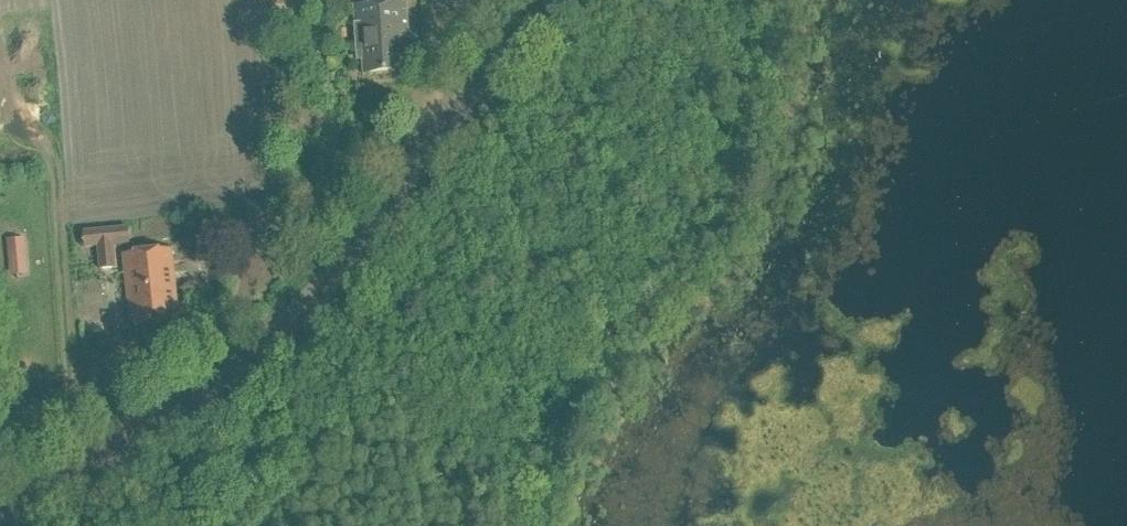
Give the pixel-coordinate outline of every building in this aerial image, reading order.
[(407,4),(404,4),(403,0),(387,0),(387,5),(357,7),(360,49),(362,48),(363,61),(367,60),(367,75),(397,74),(396,66),(405,66),(404,48),(410,48),(407,4)] [(346,55),(329,56),(330,71),(347,69),(346,55)] [(83,232),(85,249),(97,248),(99,270),(117,269),(114,246),(130,245),(129,228),(83,232)] [(171,251),(124,256),(131,325),(170,321),(169,316),(178,315),(171,251)]
